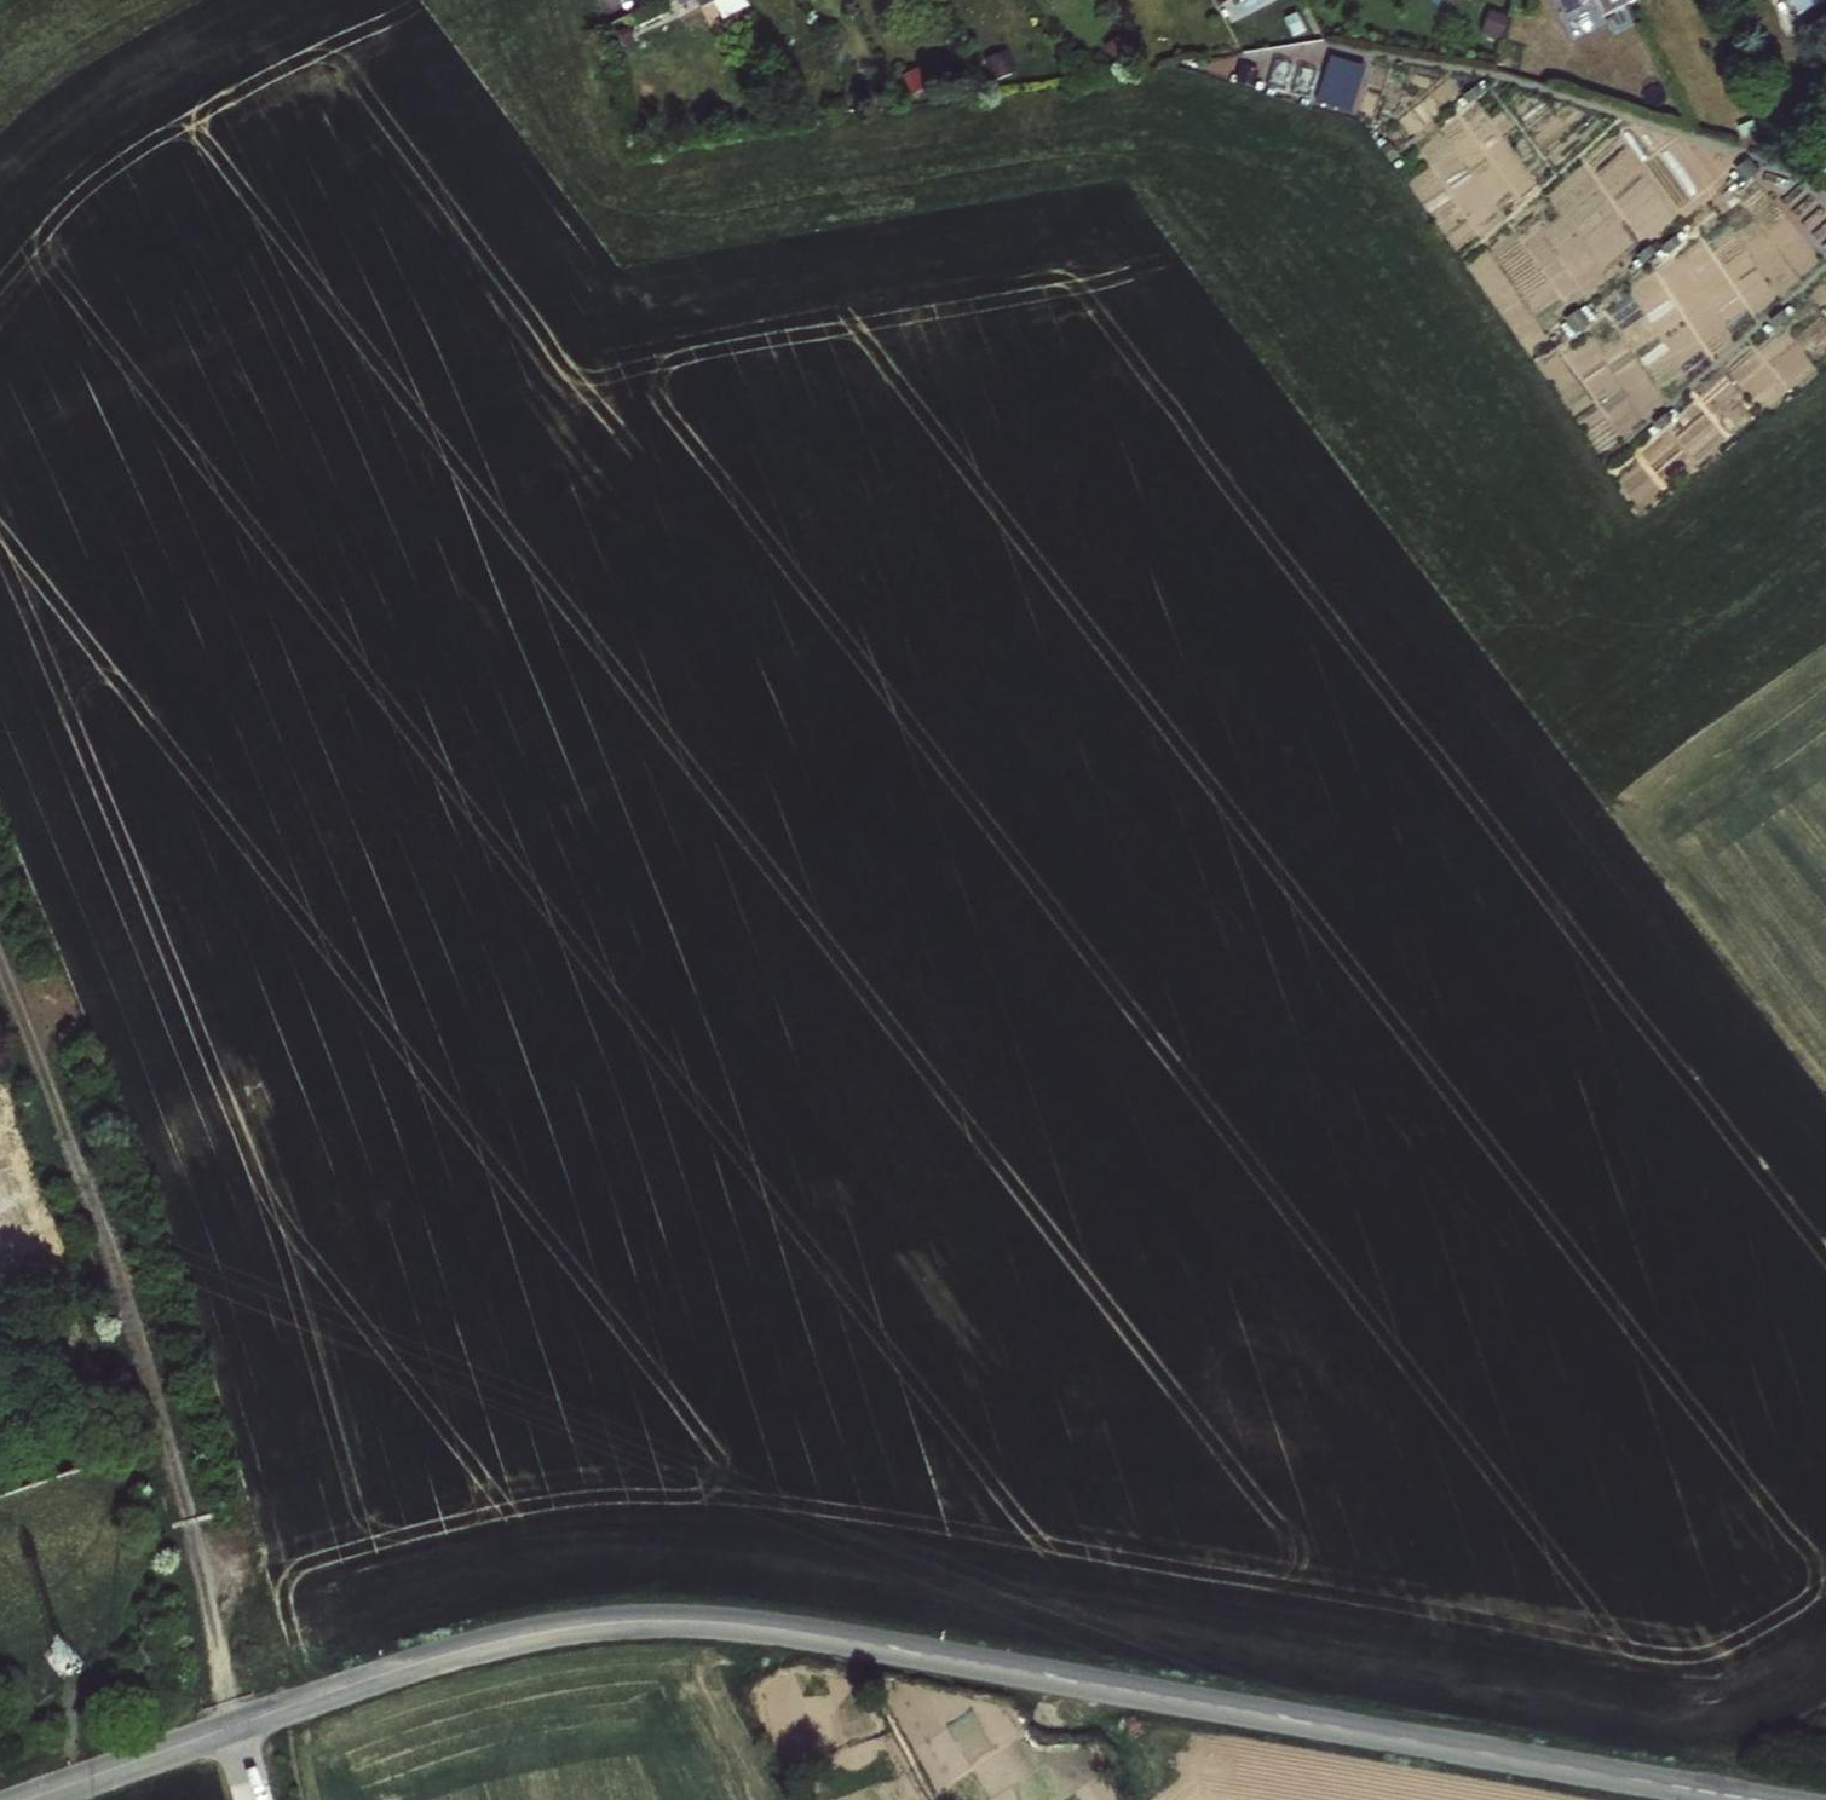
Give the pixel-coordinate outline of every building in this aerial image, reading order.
[(1639,1),(1638,0),(1615,0),(1621,11),(1639,1)] [(1812,29),(1825,21),(1825,0),(1797,0),(1812,29)]
